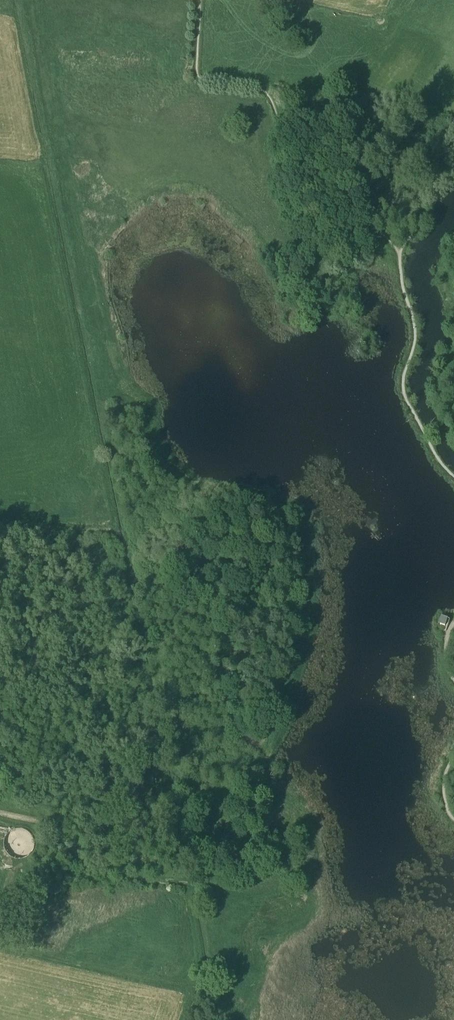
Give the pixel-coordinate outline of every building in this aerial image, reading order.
[(0,828),(0,833),(7,835),(4,839),(4,847),(5,851),(9,856),(19,860),(27,858),(33,852),(35,844),(33,836),(26,830),(18,829),(11,831),(0,828)] [(14,867),(0,858),(0,876),(5,867),(12,871),(13,869),(14,867)]
